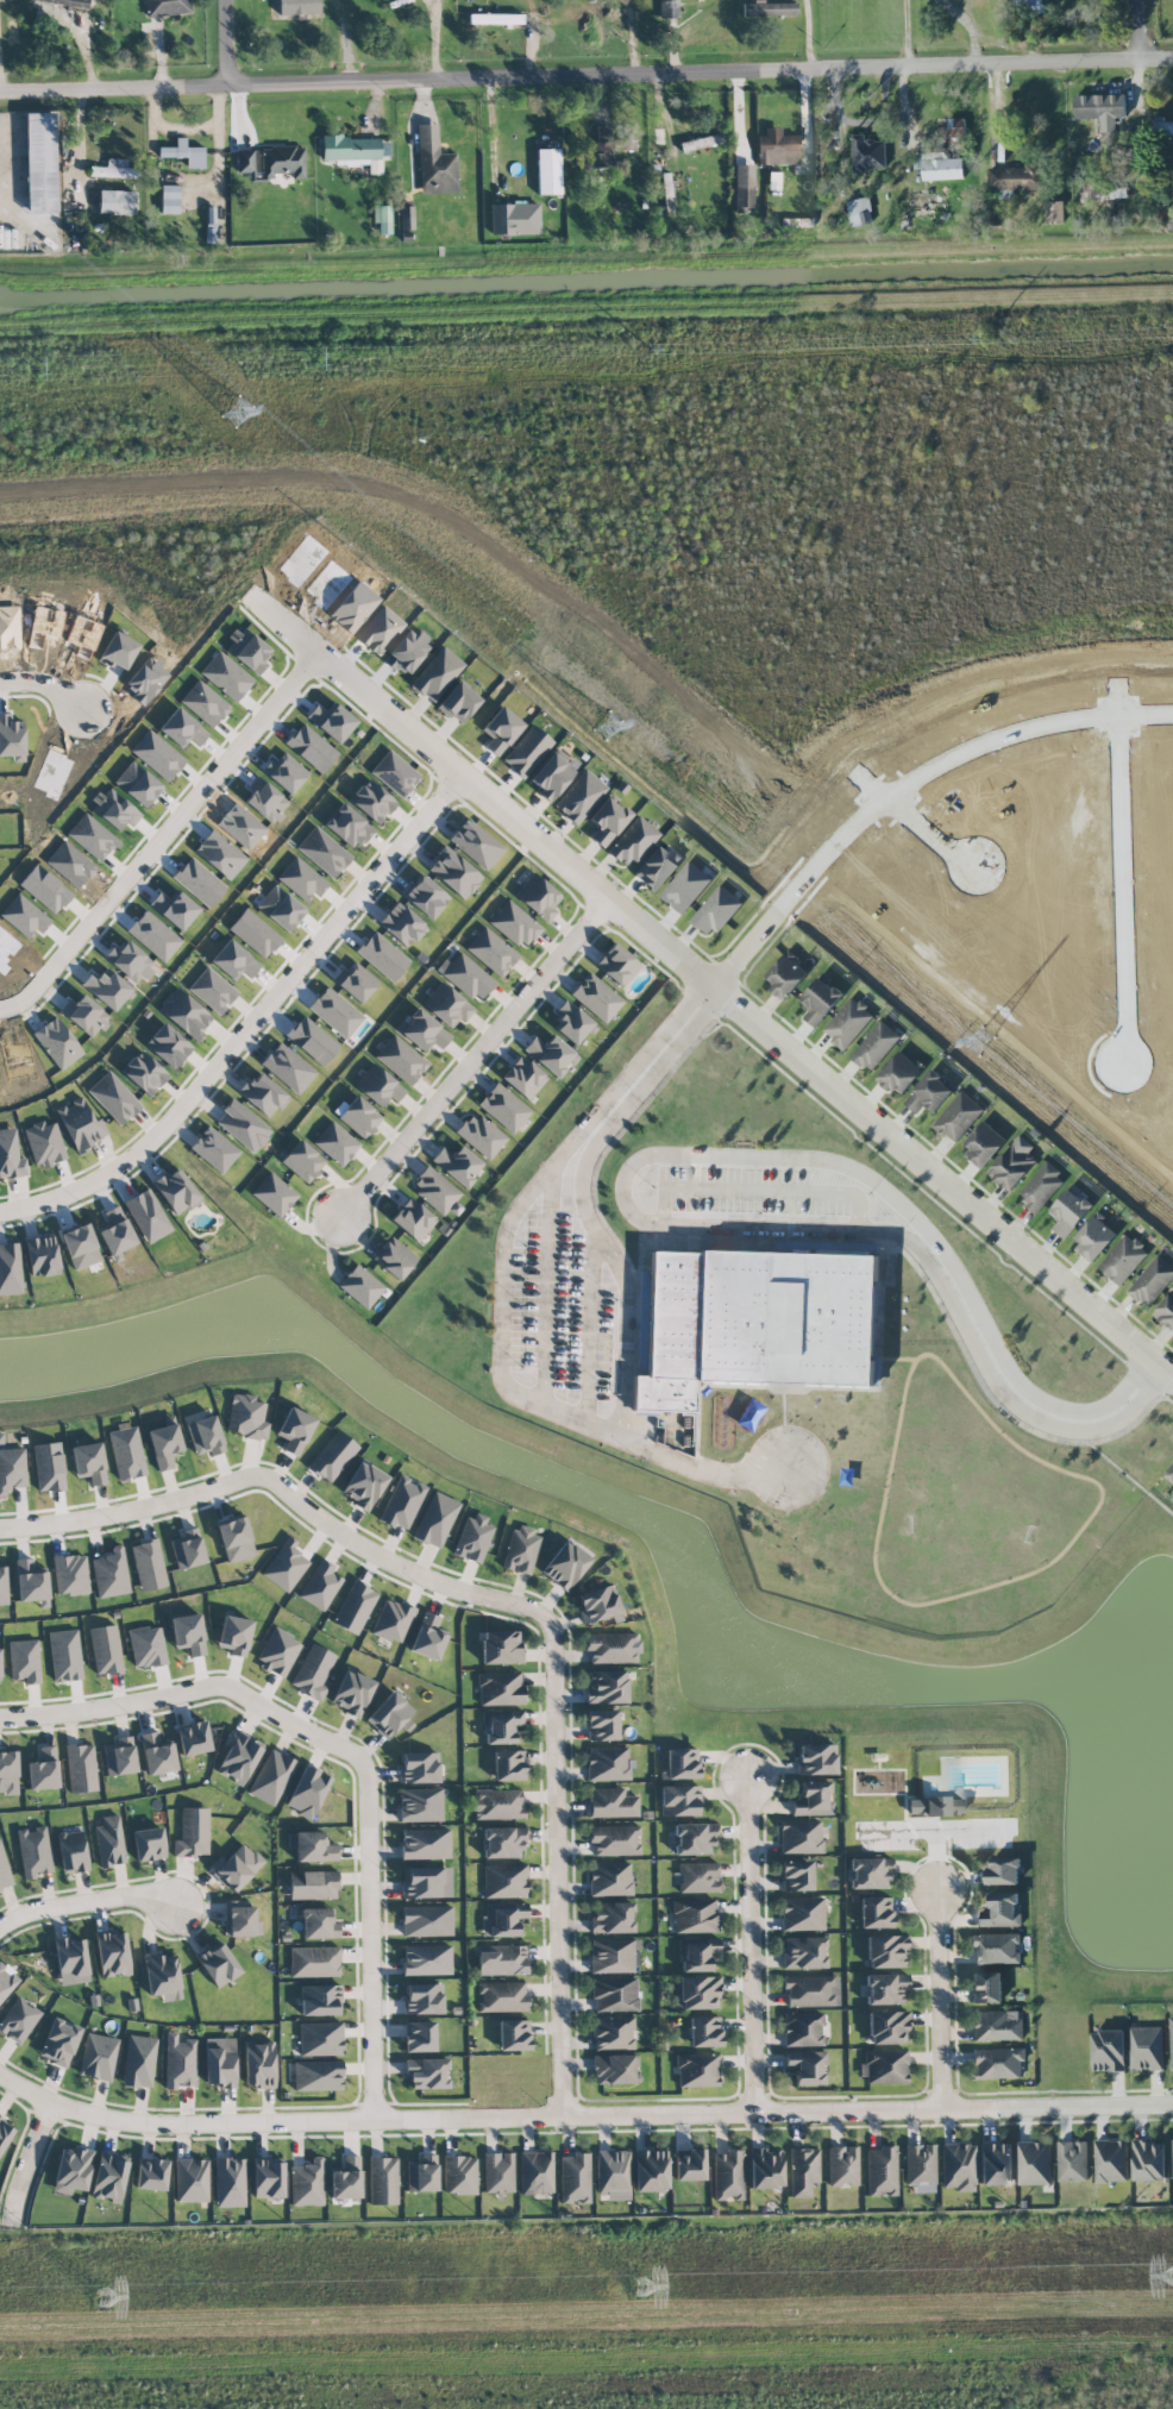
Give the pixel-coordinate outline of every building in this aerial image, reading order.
[(190,0),(144,0),(147,18),(191,11),(190,0)] [(319,13),(318,0),(278,0),(278,15),(319,13)] [(659,19),(678,18),(678,0),(659,0),(659,19)] [(796,2),(742,4),(743,17),(796,15),(796,2)] [(469,24),(523,23),(523,13),(468,14),(469,24)] [(1074,96),(1075,119),(1100,118),(1100,133),(1117,132),(1116,117),(1127,117),(1126,95),(1074,96)] [(54,112),(25,113),(26,213),(56,213),(54,112)] [(965,119),(942,119),(942,139),(965,138),(965,119)] [(1157,122),(1157,136),(1172,137),(1172,122),(1157,122)] [(457,192),(456,153),(438,154),(437,123),(417,124),(420,193),(457,192)] [(610,168),(612,126),(597,126),(596,142),(587,141),(586,153),(580,153),(579,167),(610,168)] [(798,164),(798,135),(781,135),(781,130),(757,131),(757,165),(798,164)] [(722,141),(720,132),(680,144),(682,153),(722,141)] [(852,135),(853,174),(866,173),(866,169),(886,169),(885,140),(865,141),(865,135),(852,135)] [(203,168),(203,147),(185,147),(185,137),(176,137),(176,147),(158,147),(158,157),(186,157),(186,168),(203,168)] [(321,138),(321,160),(336,160),(336,165),(370,165),(370,159),(389,159),(389,137),(321,138)] [(303,146),(261,146),(262,175),(292,175),(292,179),(304,178),(303,146)] [(537,194),(560,194),(559,148),(536,149),(537,194)] [(253,150),(236,151),(236,173),(254,172),(253,150)] [(923,181),(964,179),(963,158),(946,159),(945,152),(922,153),(923,181)] [(126,159),(107,158),(107,167),(91,166),(90,176),(138,177),(138,168),(126,168),(126,159)] [(735,164),(734,207),(753,207),(753,164),(735,164)] [(1040,166),(988,167),(988,191),(1041,190),(1040,166)] [(1081,201),(1127,199),(1126,182),(1081,183),(1081,201)] [(179,185),(161,185),(160,212),(178,213),(179,185)] [(134,214),(135,191),(99,190),(98,213),(134,214)] [(940,210),(940,194),(911,194),(912,211),(940,210)] [(846,202),(852,227),(874,223),(869,197),(846,202)] [(1064,202),(1046,202),(1046,222),(1064,222),(1064,202)] [(522,233),(521,203),(490,204),(491,234),(522,233)] [(390,206),(372,205),(372,223),(378,223),(378,233),(390,234),(390,206)] [(412,206),(400,206),(401,230),(413,230),(412,206)] [(376,655),(405,625),(384,605),(355,636),(376,655)] [(263,660),(271,648),(234,625),(227,638),(231,640),(223,653),(259,674),(266,662),(263,660)] [(410,627),(383,659),(405,677),(432,645),(410,627)] [(123,672),(138,644),(113,630),(98,658),(123,672)] [(430,702),(464,665),(443,646),(409,683),(430,702)] [(230,707),(198,679),(179,700),(210,729),(230,707)] [(481,699),(458,680),(435,707),(449,719),(451,715),(461,723),(481,699)] [(355,720),(335,705),(327,715),(315,705),(305,719),(339,743),(355,720)] [(497,756),(523,724),(500,705),(480,730),(490,738),(484,746),(497,756)] [(159,730),(180,745),(186,736),(199,745),(208,732),(174,708),(159,730)] [(7,722),(6,713),(0,713),(0,756),(12,756),(12,762),(24,762),(23,721),(7,722)] [(320,775),(338,754),(303,722),(284,743),(320,775)] [(553,742),(533,724),(501,760),(521,778),(553,742)] [(129,752),(168,780),(185,757),(145,730),(129,752)] [(580,765),(571,757),(568,759),(556,748),(527,782),(549,801),(580,765)] [(420,776),(388,749),(369,771),(401,798),(420,776)] [(287,794),(307,773),(282,750),(262,771),(287,794)] [(145,807),(161,784),(125,759),(109,782),(145,807)] [(554,806),(575,824),(606,787),(585,769),(554,806)] [(251,792),(244,801),(270,825),(289,804),(257,775),(245,787),(251,792)] [(376,825),(396,803),(368,777),(348,799),(376,825)] [(126,821),(131,826),(140,816),(107,785),(89,804),(117,831),(126,821)] [(589,836),(602,847),(633,813),(610,793),(587,819),(597,828),(589,836)] [(353,851),(372,828),(342,802),(323,824),(353,851)] [(609,851),(632,868),(659,831),(635,815),(609,851)] [(448,839),(485,871),(504,849),(466,817),(448,839)] [(351,857),(315,825),(295,847),(332,879),(351,857)] [(247,855),(209,830),(193,854),(232,879),(247,855)] [(656,892),(683,858),(663,841),(635,874),(656,892)] [(425,869),(464,900),(483,877),(444,846),(425,869)] [(318,896),(329,884),(294,856),(276,878),(305,902),(313,892),(318,896)] [(226,885),(188,857),(172,879),(210,907),(226,885)] [(682,915),(712,880),(690,861),(660,896),(682,915)] [(54,914),(71,895),(37,864),(19,882),(54,914)] [(513,895),(546,924),(557,911),(552,906),(561,897),(533,872),(513,895)] [(449,897),(421,873),(401,896),(430,920),(449,897)] [(305,912),(275,884),(256,905),(286,933),(305,912)] [(711,939),(743,904),(721,885),(690,920),(711,939)] [(180,931),(199,909),(178,892),(169,902),(158,893),(148,905),(180,931)] [(40,932),(50,922),(18,893),(0,913),(0,914),(25,938),(35,927),(40,932)] [(489,920),(522,950),(541,929),(508,899),(489,920)] [(377,922),(406,949),(426,927),(397,900),(377,922)] [(227,929),(264,959),(282,937),(244,908),(227,929)] [(125,932),(164,963),(182,940),(144,909),(125,932)] [(519,955),(483,926),(465,948),(501,978),(519,955)] [(409,962),(374,931),(356,951),(392,982),(409,962)] [(105,957),(135,986),(154,966),(124,938),(105,957)] [(249,978),(260,965),(228,938),(209,961),(233,981),(242,971),(249,978)] [(594,964),(620,988),(640,965),(614,942),(594,964)] [(791,949),(764,981),(786,999),(813,967),(791,949)] [(493,981),(460,951),(449,963),(444,959),(436,969),(474,1003),(493,981)] [(333,980),(358,1004),(378,982),(353,959),(333,980)] [(218,1015),(238,993),(207,965),(187,988),(218,1015)] [(97,976),(92,971),(80,983),(111,1012),(132,990),(106,966),(97,976)] [(569,993),(604,1024),(623,1002),(589,971),(569,993)] [(820,975),(794,1008),(815,1025),(842,995),(820,975)] [(449,1029),(459,1018),(463,1022),(474,1010),(441,981),(421,1004),(449,1029)] [(156,1009),(194,1040),(213,1017),(175,986),(156,1009)] [(308,1007),(344,1040),(363,1018),(327,986),(308,1007)] [(74,1003),(69,998),(58,1009),(91,1039),(109,1018),(82,993),(74,1003)] [(573,1005),(564,999),(554,1012),(560,1016),(552,1028),(576,1045),(593,1022),(572,1006),(573,1005)] [(851,999),(823,1031),(846,1050),(872,1018),(851,999)] [(440,1049),(451,1037),(419,1008),(399,1031),(421,1052),(431,1041),(440,1049)] [(285,1035),(320,1067),(339,1046),(304,1015),(285,1035)] [(32,1032),(58,1071),(82,1054),(56,1016),(32,1032)] [(173,1070),(192,1046),(162,1022),(143,1045),(173,1070)] [(877,1022),(849,1054),(872,1072),(898,1040),(877,1022)] [(409,1086),(429,1063),(393,1033),(374,1057),(409,1086)] [(572,1065),(579,1058),(553,1034),(544,1045),(534,1036),(523,1049),(555,1078),(569,1062),(572,1065)] [(316,1070),(277,1042),(260,1066),(299,1094),(316,1070)] [(903,1048),(877,1079),(898,1098),(926,1066),(903,1048)] [(547,1075),(517,1055),(500,1079),(529,1100),(547,1075)] [(406,1089),(371,1063),(353,1087),(381,1107),(388,1096),(396,1102),(406,1089)] [(120,1126),(141,1106),(108,1070),(86,1090),(120,1126)] [(934,1071),(908,1102),(929,1121),(955,1089),(934,1071)] [(252,1080),(248,1076),(235,1091),(266,1118),(286,1096),(260,1072),(252,1080)] [(531,1111),(496,1082),(476,1104),(511,1134),(531,1111)] [(960,1092),(933,1124),(955,1142),(981,1111),(960,1092)] [(342,1101),(332,1112),(363,1140),(383,1118),(356,1094),(347,1105),(342,1101)] [(75,1152),(109,1136),(100,1117),(93,1121),(82,1096),(55,1109),(75,1152)] [(213,1121),(253,1153),(271,1130),(232,1098),(213,1121)] [(456,1134),(488,1161),(506,1138),(474,1111),(456,1134)] [(986,1119),(960,1150),(981,1169),(1009,1137),(986,1119)] [(360,1144),(331,1120),(312,1143),(341,1167),(360,1144)] [(55,1122),(44,1125),(43,1121),(23,1127),(35,1168),(66,1159),(55,1122)] [(188,1148),(220,1175),(239,1152),(208,1125),(188,1148)] [(27,1175),(25,1157),(18,1158),(14,1127),(0,1129),(0,1178),(27,1175)] [(325,1162),(300,1139),(280,1160),(305,1184),(325,1162)] [(1016,1141),(989,1173),(1011,1191),(1037,1160),(1016,1141)] [(465,1187),(482,1163),(459,1146),(452,1155),(441,1147),(430,1162),(465,1187)] [(409,1186),(442,1215),(460,1194),(427,1165),(409,1186)] [(1042,1166),(1015,1197),(1037,1216),(1064,1184),(1042,1166)] [(200,1199),(178,1168),(168,1175),(166,1172),(151,1182),(176,1216),(200,1199)] [(298,1195),(268,1171),(250,1193),(279,1217),(298,1195)] [(172,1230),(148,1187),(123,1201),(147,1244),(172,1230)] [(1071,1191),(1043,1223),(1066,1241),(1092,1209),(1071,1191)] [(436,1216),(405,1197),(389,1223),(420,1242),(436,1216)] [(101,1213),(106,1224),(97,1228),(112,1263),(123,1259),(119,1250),(136,1243),(119,1205),(101,1213)] [(1096,1215),(1068,1247),(1091,1265),(1117,1232),(1096,1215)] [(101,1260),(87,1223),(60,1233),(74,1270),(101,1260)] [(25,1239),(30,1278),(59,1274),(54,1235),(25,1239)] [(416,1257),(389,1236),(371,1259),(398,1280),(416,1257)] [(1125,1236),(1099,1268),(1121,1286),(1148,1255),(1125,1236)] [(21,1293),(19,1243),(0,1244),(0,1294),(21,1293)] [(696,1379),(871,1385),(876,1257),(652,1249),(647,1376),(634,1376),(633,1413),(695,1414),(696,1379)] [(1127,1292),(1148,1310),(1172,1282),(1172,1277),(1153,1260),(1127,1292)] [(365,1310),(384,1288),(356,1263),(337,1285),(365,1310)] [(645,1367),(648,1273),(645,1273),(644,1317),(639,1317),(638,1338),(637,1338),(636,1367),(645,1367)] [(1154,1315),(1172,1331),(1172,1292),(1154,1315)] [(262,1421),(265,1403),(254,1401),(255,1396),(232,1392),(226,1433),(266,1439),(269,1422),(262,1421)] [(316,1419),(289,1406),(275,1435),(287,1440),(283,1450),(298,1457),(316,1419)] [(225,1451),(214,1415),(186,1424),(196,1455),(208,1451),(209,1456),(225,1451)] [(157,1472),(174,1467),(171,1455),(183,1452),(176,1423),(146,1430),(157,1472)] [(118,1481),(147,1474),(136,1425),(107,1432),(118,1481)] [(329,1484),(359,1446),(337,1429),(307,1467),(329,1484)] [(70,1447),(76,1478),(88,1476),(90,1486),(107,1483),(99,1441),(70,1447)] [(34,1444),(36,1492),(64,1490),(62,1443),(34,1444)] [(8,1496),(8,1487),(25,1487),(24,1448),(0,1449),(0,1497),(8,1496)] [(369,1510),(387,1475),(358,1461),(340,1495),(369,1510)] [(426,1487),(398,1474),(378,1519),(406,1531),(426,1487)] [(458,1501),(431,1491),(413,1539),(441,1549),(458,1501)] [(453,1554),(480,1563),(494,1527),(485,1523),(487,1517),(469,1510),(453,1554)] [(255,1555),(243,1514),(215,1523),(227,1563),(255,1555)] [(512,1526),(501,1567),(513,1570),(529,1575),(541,1534),(512,1526)] [(206,1562),(196,1527),(178,1532),(180,1537),(169,1540),(178,1570),(206,1562)] [(309,1559),(292,1549),(297,1541),(287,1534),(262,1576),(289,1593),(309,1559)] [(138,1590),(165,1587),(159,1540),(132,1543),(138,1590)] [(567,1540),(540,1570),(564,1591),(591,1561),(567,1540)] [(97,1598),(130,1592),(122,1544),(109,1546),(111,1555),(90,1559),(97,1598)] [(52,1555),(57,1596),(89,1592),(84,1555),(70,1557),(69,1552),(52,1555)] [(38,1599),(39,1608),(49,1607),(45,1567),(35,1568),(34,1557),(15,1559),(19,1601),(38,1599)] [(298,1596),(323,1611),(342,1579),(331,1572),(335,1567),(321,1558),(298,1596)] [(8,1604),(7,1566),(0,1566),(0,1604),(8,1604)] [(377,1591),(351,1581),(333,1624),(359,1635),(377,1591)] [(621,1612),(612,1584),(576,1595),(584,1623),(621,1612)] [(401,1645),(415,1609),(385,1597),(371,1632),(401,1645)] [(438,1660),(445,1635),(436,1632),(441,1617),(422,1611),(410,1652),(438,1660)] [(169,1618),(175,1649),(187,1647),(189,1657),(206,1654),(198,1612),(169,1618)] [(244,1658),(252,1621),(223,1614),(217,1646),(229,1649),(228,1654),(244,1658)] [(123,1671),(115,1624),(88,1629),(96,1676),(123,1671)] [(135,1669),(166,1662),(158,1624),(127,1631),(135,1669)] [(284,1678),(301,1641),(273,1628),(256,1665),(284,1678)] [(77,1630),(49,1631),(52,1681),(80,1680),(77,1630)] [(521,1663),(520,1630),(481,1631),(482,1664),(521,1663)] [(638,1634),(587,1632),(587,1662),(637,1663),(638,1634)] [(39,1684),(37,1639),(9,1641),(10,1679),(24,1678),(24,1684),(39,1684)] [(321,1701),(327,1687),(322,1685),(335,1654),(310,1643),(290,1687),(321,1701)] [(359,1717),(375,1681),(345,1668),(329,1704),(359,1717)] [(479,1705),(523,1704),(522,1671),(478,1673),(479,1705)] [(626,1703),(626,1671),(587,1671),(588,1703),(626,1703)] [(364,1718),(385,1739),(414,1711),(394,1690),(364,1718)] [(514,1743),(514,1725),(524,1725),(523,1710),(482,1710),(482,1725),(486,1725),(486,1744),(514,1743)] [(617,1710),(586,1711),(587,1740),(618,1740),(617,1710)] [(211,1750),(205,1720),(175,1726),(181,1756),(211,1750)] [(263,1744),(231,1728),(222,1745),(227,1747),(215,1772),(242,1786),(263,1744)] [(141,1733),(146,1775),(176,1771),(172,1742),(159,1744),(158,1731),(141,1733)] [(135,1773),(133,1736),(113,1737),(114,1744),(104,1745),(106,1775),(135,1773)] [(94,1744),(67,1745),(69,1793),(96,1791),(94,1744)] [(835,1744),(796,1744),(796,1775),(835,1774),(835,1744)] [(27,1762),(28,1789),(58,1788),(56,1745),(37,1746),(38,1762),(27,1762)] [(628,1747),(588,1747),(587,1780),(632,1780),(632,1760),(627,1760),(628,1747)] [(295,1760),(268,1748),(249,1795),(276,1806),(295,1760)] [(667,1779),(698,1778),(697,1748),(666,1749),(667,1779)] [(524,1780),(523,1750),(493,1751),(494,1781),(524,1780)] [(18,1793),(16,1751),(0,1752),(0,1794),(18,1793)] [(438,1782),(438,1752),(399,1752),(400,1783),(438,1782)] [(284,1806),(311,1819),(331,1777),(303,1765),(284,1806)] [(792,1815),(831,1814),(831,1781),(801,1782),(802,1803),(792,1803),(792,1815)] [(698,1786),(660,1786),(661,1816),(699,1815),(698,1786)] [(442,1821),(442,1788),(399,1789),(399,1822),(442,1821)] [(638,1817),(638,1796),(624,1796),(624,1788),(588,1788),(588,1817),(638,1817)] [(522,1789),(473,1790),(473,1819),(523,1818),(522,1789)] [(908,1816),(965,1815),(964,1797),(908,1798),(908,1816)] [(208,1855),(208,1807),(181,1808),(181,1840),(173,1840),(173,1856),(208,1855)] [(94,1827),(101,1867),(126,1862),(117,1814),(101,1817),(102,1825),(94,1827)] [(822,1852),(821,1821),(779,1821),(780,1853),(822,1852)] [(674,1855),(715,1854),(714,1823),(673,1824),(674,1855)] [(16,1830),(24,1878),(53,1873),(46,1826),(16,1830)] [(591,1856),(640,1855),(639,1826),(591,1826),(591,1856)] [(482,1828),(483,1858),(524,1857),(524,1827),(482,1828)] [(165,1858),(162,1828),(132,1830),(135,1861),(165,1858)] [(450,1858),(449,1829),(401,1830),(401,1858),(450,1858)] [(88,1870),(82,1830),(56,1834),(62,1874),(88,1870)] [(324,1831),(295,1832),(295,1861),(337,1860),(337,1844),(325,1844),(324,1831)] [(13,1885),(0,1841),(0,1889),(13,1885)] [(264,1863),(244,1842),(212,1872),(231,1894),(264,1863)] [(849,1859),(849,1889),(890,1888),(890,1858),(849,1859)] [(1019,1858),(988,1859),(989,1885),(1020,1884),(1019,1858)] [(781,1891),(812,1890),(812,1861),(781,1861),(781,1891)] [(633,1894),(633,1875),(630,1875),(630,1862),(589,1863),(590,1896),(633,1894)] [(718,1862),(676,1863),(676,1892),(718,1892),(718,1862)] [(483,1865),(484,1898),(527,1897),(527,1864),(483,1865)] [(451,1867),(401,1868),(401,1897),(451,1897),(451,1867)] [(337,1871),(289,1871),(289,1899),(337,1899),(337,1871)] [(981,1927),(1022,1926),(1021,1909),(1019,1909),(1019,1893),(990,1894),(991,1912),(981,1912),(981,1927)] [(782,1931),(825,1929),(824,1897),(781,1898),(782,1931)] [(891,1897),(860,1898),(861,1927),(891,1927),(891,1897)] [(672,1900),(673,1933),(718,1932),(718,1899),(672,1900)] [(254,1906),(241,1906),(241,1900),(223,1901),(224,1936),(261,1936),(261,1921),(255,1921),(254,1906)] [(518,1936),(518,1919),(528,1918),(527,1902),(482,1903),(483,1937),(518,1936)] [(593,1933),(633,1932),(633,1902),(592,1902),(593,1933)] [(453,1935),(452,1906),(401,1907),(402,1936),(453,1935)] [(333,1908),(301,1908),(302,1939),(339,1938),(339,1922),(333,1922),(333,1908)] [(99,1976),(129,1974),(126,1931),(96,1933),(99,1976)] [(1021,1963),(1020,1934),(970,1935),(970,1946),(974,1946),(975,1964),(1021,1963)] [(867,1968),(906,1967),(906,1935),(867,1935),(867,1968)] [(89,1982),(84,1939),(66,1941),(65,1937),(54,1938),(59,1984),(89,1982)] [(784,1969),(825,1968),(824,1937),(783,1938),(784,1969)] [(679,1972),(710,1971),(710,1953),(720,1953),(719,1938),(679,1938),(679,1972)] [(590,1940),(590,1973),(634,1972),(633,1948),(640,1948),(640,1939),(590,1940)] [(196,1953),(213,1987),(239,1975),(223,1940),(196,1953)] [(403,1975),(452,1974),(451,1945),(402,1946),(403,1975)] [(526,1946),(478,1947),(478,1976),(527,1974),(526,1946)] [(339,1947),(289,1948),(289,1977),(339,1976),(339,1947)] [(162,2001),(180,2000),(177,1953),(145,1954),(147,1995),(161,1995),(162,2001)] [(21,1979),(0,1960),(0,2002),(21,1979)] [(908,1973),(865,1974),(866,2004),(902,2004),(902,1990),(908,1989),(908,1973)] [(971,2004),(1002,2003),(1002,1973),(971,1973),(971,2004)] [(785,2006),(839,2005),(838,1976),(785,1977),(785,2006)] [(674,2008),(719,2009),(719,1977),(675,1977),(674,2008)] [(637,2010),(636,1978),(592,1979),(592,2011),(637,2010)] [(524,1982),(479,1982),(480,2003),(478,2003),(478,2011),(528,2011),(528,1993),(524,1993),(524,1982)] [(442,2013),(441,1983),(403,1984),(404,2014),(442,2013)] [(300,2015),(341,2015),(341,1984),(300,1985),(300,2015)] [(18,1995),(0,2020),(0,2032),(18,2045),(42,2013),(18,1995)] [(868,2012),(869,2044),(908,2043),(907,2011),(868,2012)] [(1022,2040),(1022,2011),(972,2012),(973,2041),(1022,2040)] [(823,2013),(783,2014),(784,2046),(823,2045),(823,2036),(828,2036),(828,2025),(824,2025),(823,2013)] [(635,2048),(634,2016),(593,2017),(594,2049),(635,2048)] [(689,2047),(721,2046),(720,2016),(689,2016),(689,2047)] [(67,2067),(81,2027),(52,2017),(38,2057),(67,2067)] [(529,2020),(498,2020),(498,2050),(529,2050),(529,2020)] [(434,2021),(403,2022),(404,2052),(435,2051),(434,2021)] [(298,2023),(299,2056),(342,2055),(341,2022),(298,2023)] [(1163,2070),(1163,2027),(1130,2028),(1131,2070),(1163,2070)] [(1124,2031),(1092,2031),(1093,2072),(1125,2072),(1124,2031)] [(177,2032),(166,2032),(165,2087),(195,2088),(195,2040),(177,2040),(177,2032)] [(118,2037),(85,2033),(79,2076),(112,2081),(118,2037)] [(121,2084),(150,2088),(158,2038),(128,2034),(121,2084)] [(235,2086),(234,2038),(205,2038),(205,2087),(235,2086)] [(274,2086),(274,2041),(244,2041),(244,2087),(274,2086)] [(972,2050),(973,2079),(1021,2078),(1021,2061),(1026,2061),(1026,2049),(972,2050)] [(907,2050),(863,2051),(863,2062),(862,2062),(862,2084),(907,2083),(907,2050)] [(794,2086),(823,2085),(822,2065),(826,2065),(825,2051),(784,2052),(784,2068),(794,2067),(794,2086)] [(677,2087),(719,2086),(718,2053),(676,2055),(677,2087)] [(638,2054),(593,2055),(594,2084),(639,2083),(638,2054)] [(448,2058),(407,2059),(407,2089),(449,2088),(448,2058)] [(342,2061),(293,2062),(293,2091),(342,2090),(342,2061)] [(14,2130),(2,2123),(5,2119),(0,2116),(0,2153),(14,2130)] [(1128,2182),(1126,2140),(1095,2141),(1096,2183),(1128,2182)] [(1019,2185),(1051,2185),(1050,2142),(1018,2143),(1019,2185)] [(1058,2182),(1088,2181),(1087,2142),(1058,2142),(1058,2182)] [(1132,2181),(1165,2181),(1165,2143),(1133,2142),(1132,2181)] [(1012,2184),(1012,2143),(979,2144),(980,2184),(1012,2184)] [(935,2145),(905,2144),(904,2184),(914,2184),(914,2192),(934,2192),(935,2145)] [(941,2144),(941,2187),(954,2187),(954,2191),(975,2191),(974,2144),(941,2144)] [(93,2152),(61,2146),(52,2191),(71,2195),(72,2189),(85,2191),(93,2152)] [(828,2147),(829,2186),(858,2185),(858,2146),(846,2146),(828,2147)] [(895,2146),(866,2148),(867,2196),(896,2195),(895,2146)] [(819,2183),(818,2148),(790,2149),(790,2197),(811,2197),(811,2183),(819,2183)] [(704,2180),(704,2149),(675,2150),(675,2180),(704,2180)] [(713,2153),(714,2200),(743,2199),(742,2149),(725,2149),(725,2153),(713,2153)] [(750,2188),(782,2187),(782,2149),(749,2149),(750,2188)] [(629,2150),(597,2150),(597,2194),(606,2194),(606,2200),(630,2200),(629,2150)] [(667,2191),(667,2150),(635,2151),(635,2191),(667,2191)] [(521,2194),(553,2193),(552,2151),(520,2152),(521,2194)] [(119,2203),(128,2158),(99,2152),(90,2196),(119,2203)] [(483,2153),(484,2192),(513,2192),(513,2152),(483,2153)] [(407,2192),(437,2191),(436,2154),(417,2155),(418,2160),(406,2160),(407,2192)] [(559,2154),(560,2202),(590,2201),(589,2154),(559,2154)] [(476,2156),(444,2155),(443,2194),(476,2194),(476,2156)] [(330,2199),(360,2198),(359,2156),(341,2156),(342,2170),(330,2170),(330,2199)] [(370,2156),(369,2204),(397,2205),(397,2156),(370,2156)] [(283,2197),(282,2157),(252,2158),(254,2198),(283,2197)] [(323,2205),(321,2157),(311,2157),(311,2165),(290,2166),(291,2206),(323,2205)] [(167,2159),(137,2158),(136,2189),(166,2190),(167,2159)] [(175,2201),(208,2201),(207,2158),(174,2159),(175,2201)] [(215,2158),(216,2207),(245,2206),(244,2158),(215,2158)]
